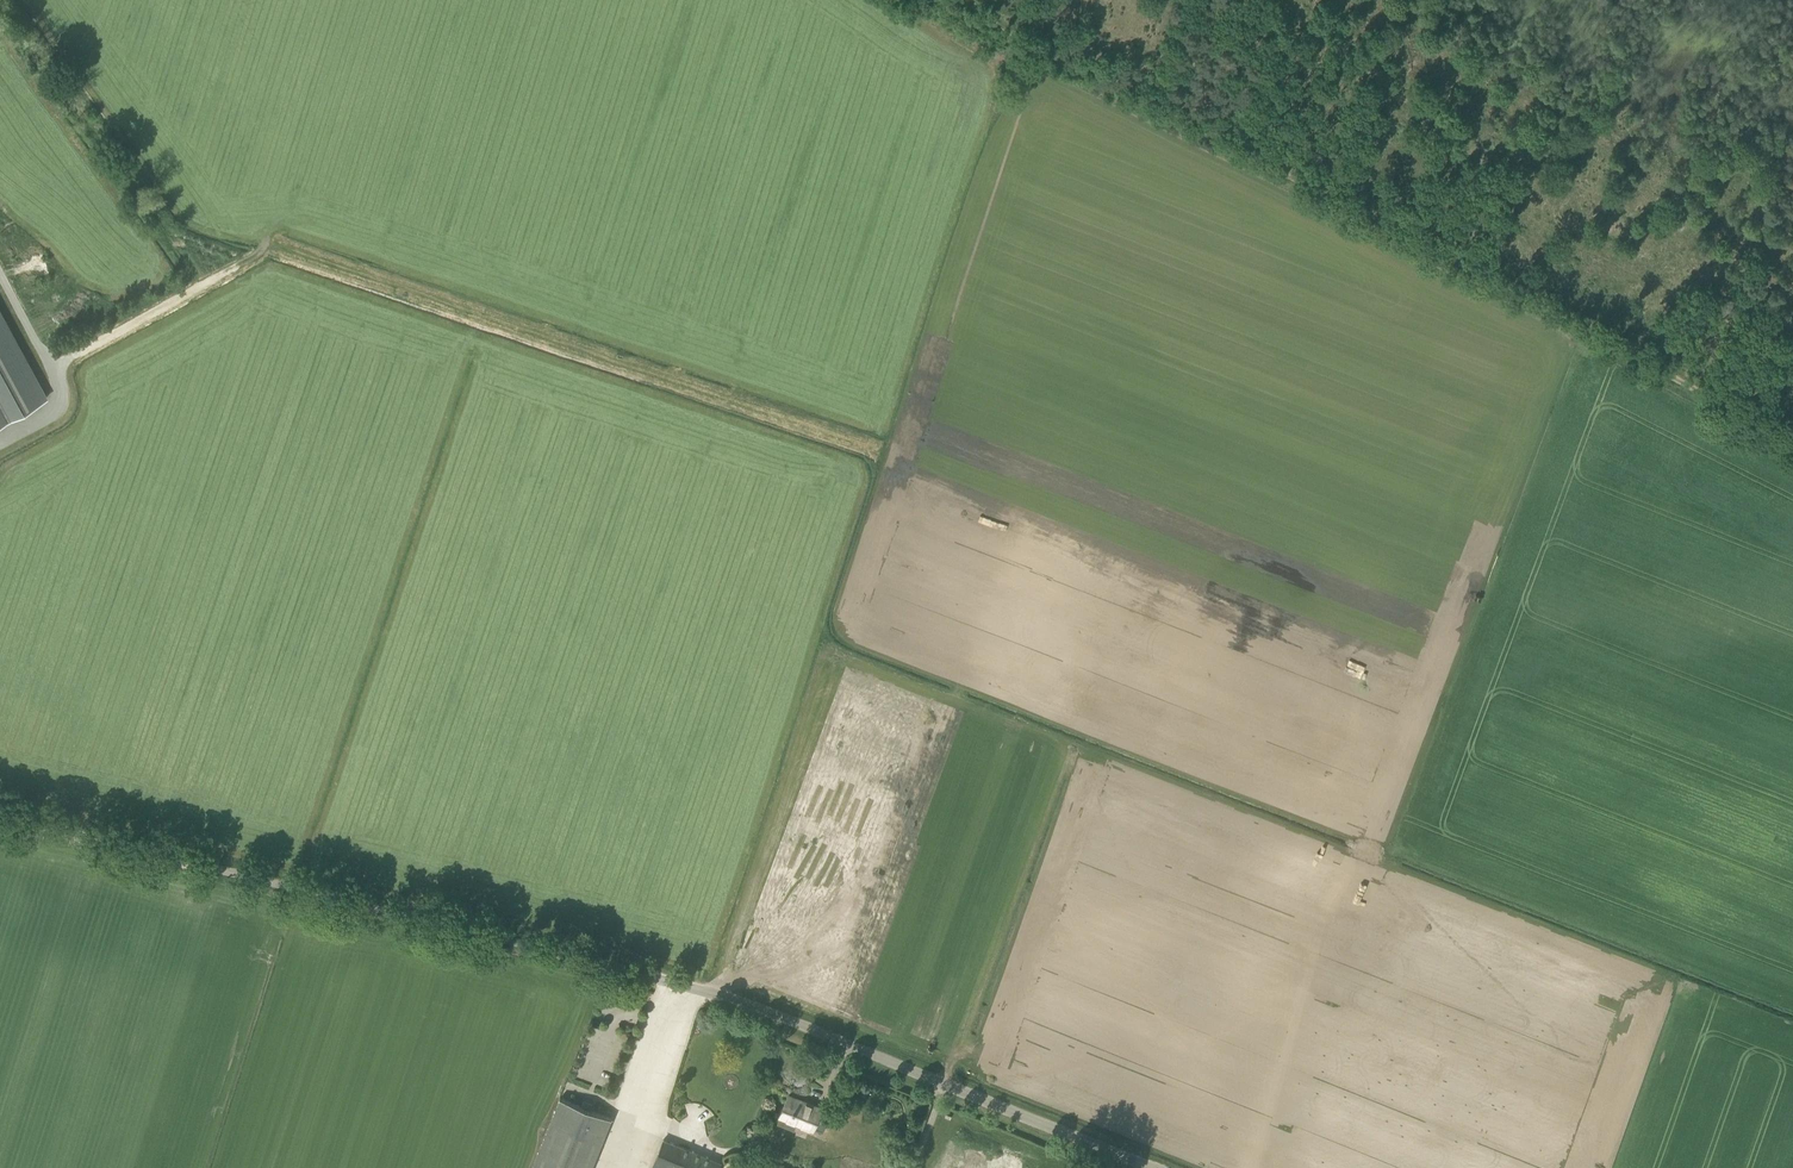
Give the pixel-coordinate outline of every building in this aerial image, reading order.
[(45,399),(0,317),(0,423),(45,399)] [(780,1117),(813,1130),(822,1107),(821,1107),(823,1101),(807,1095),(805,1101),(788,1095),(787,1097),(778,1094),(772,1110),(781,1114),(780,1117)] [(532,1167),(592,1167),(612,1118),(560,1097),(532,1167)] [(720,1162),(664,1139),(652,1167),(717,1167),(720,1162)] [(756,1167),(764,1167),(767,1160),(750,1153),(747,1162),(753,1164),(752,1166),(756,1167)]
